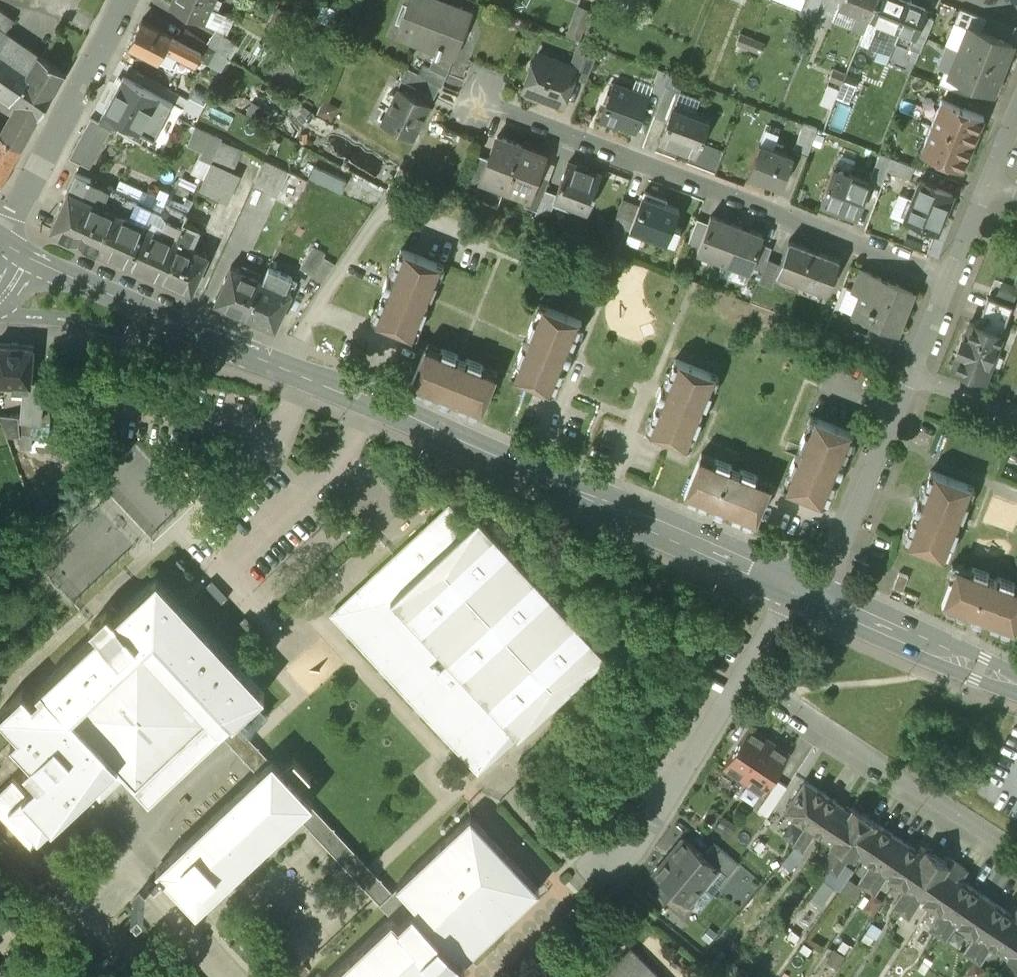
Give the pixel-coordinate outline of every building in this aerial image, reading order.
[(171,3),(203,17),(212,0),(172,0),(171,3)] [(440,0),(410,0),(398,30),(424,40),(423,45),(433,49),(436,50),(434,53),(438,55),(439,51),(453,57),(470,12),(440,0)] [(838,3),(869,15),(874,0),(839,0),(838,3)] [(869,15),(859,38),(878,45),(887,22),(898,27),(909,0),(874,0),(869,15)] [(987,18),(960,8),(954,22),(967,28),(968,26),(981,32),(987,18)] [(5,11),(0,18),(0,28),(5,31),(14,17),(5,11)] [(931,21),(910,13),(901,35),(922,44),(931,21)] [(179,38),(142,19),(129,44),(159,60),(166,46),(196,62),(199,56),(202,49),(179,38)] [(981,32),(968,26),(967,28),(958,49),(1002,68),(1012,45),(981,32)] [(217,48),(185,27),(179,38),(202,49),(199,56),(209,61),(217,48)] [(29,72),(39,55),(5,31),(0,28),(0,53),(29,72)] [(753,37),(741,33),(738,42),(749,47),(753,37)] [(765,42),(753,37),(749,47),(762,52),(765,42)] [(599,46),(579,39),(570,64),(577,67),(573,75),(586,80),(599,46)] [(445,72),(453,57),(439,51),(438,55),(434,53),(436,50),(433,49),(427,64),(445,72)] [(1002,68),(958,49),(948,73),(948,74),(973,84),(992,92),(1002,68)] [(0,53),(0,90),(13,99),(29,72),(0,53)] [(65,72),(39,55),(29,72),(13,99),(20,104),(39,117),(65,72)] [(555,58),(552,64),(535,57),(534,61),(529,63),(527,67),(529,72),(523,88),(526,95),(536,99),(541,97),(562,105),(573,75),(577,67),(570,64),(555,58)] [(427,64),(422,63),(417,73),(439,84),(445,72),(427,64)] [(407,68),(402,79),(433,95),(439,84),(417,73),(407,68)] [(845,73),(834,68),(830,77),(842,82),(845,73)] [(973,84),(948,74),(948,73),(943,71),(937,84),(968,96),(973,84)] [(858,78),(845,73),(842,82),(836,95),(849,101),(858,78)] [(158,94),(124,75),(105,110),(124,120),(139,128),(158,94)] [(647,97),(614,84),(601,119),(619,126),(620,123),(635,129),(647,97)] [(680,91),(665,85),(654,114),(668,119),(673,108),(674,108),(680,91)] [(429,104),(399,89),(382,121),(413,137),(429,104)] [(985,115),(942,98),(932,124),(974,141),(985,115)] [(6,127),(0,123),(0,134),(21,148),(39,117),(20,104),(6,127)] [(674,108),(673,108),(668,119),(661,140),(695,153),(701,138),(702,139),(704,135),(702,134),(707,121),(674,108)] [(124,120),(105,110),(99,121),(110,127),(118,131),(124,120)] [(99,121),(91,116),(69,156),(90,166),(110,127),(99,121)] [(805,150),(814,124),(801,119),(792,146),(805,150)] [(208,186),(237,198),(249,169),(237,165),(247,139),(201,121),(193,140),(205,145),(196,168),(212,175),(208,186)] [(974,141),(932,124),(921,150),(963,168),(974,141)] [(0,134),(0,139),(1,140),(0,142),(0,180),(2,181),(21,148),(0,134)] [(487,157),(479,178),(481,179),(504,187),(520,144),(495,135),(487,157)] [(794,155),(761,142),(749,173),(782,186),(794,155)] [(543,153),(520,144),(504,187),(527,196),(535,175),(543,153)] [(476,153),(464,182),(478,188),(481,179),(479,178),(487,157),(476,153)] [(264,186),(284,193),(295,165),(269,155),(250,206),(255,208),(264,186)] [(915,165),(892,156),(887,169),(910,178),(915,165)] [(318,162),(313,176),(347,189),(352,175),(318,162)] [(555,193),(552,202),(553,202),(571,209),(572,204),(586,209),(592,195),(594,195),(596,190),(594,189),(599,175),(567,163),(555,193)] [(869,181),(834,168),(821,201),(856,214),(869,181)] [(107,188),(90,180),(91,178),(76,171),(68,187),(121,212),(103,252),(113,257),(140,200),(108,186),(107,188)] [(548,179),(535,175),(527,196),(524,205),(536,210),(544,189),(548,179)] [(952,194),(919,181),(905,216),(938,229),(952,194)] [(121,212),(68,187),(50,227),(103,252),(121,212)] [(544,189),(536,210),(549,214),(553,202),(552,202),(555,193),(544,189)] [(677,208),(656,200),(658,196),(644,191),(630,228),(665,241),(677,208)] [(634,204),(621,199),(610,227),(623,232),(634,204)] [(140,200),(113,257),(125,262),(143,223),(151,205),(140,200)] [(157,218),(152,216),(148,225),(143,223),(125,262),(157,277),(174,241),(181,225),(187,213),(164,202),(157,218)] [(699,245),(697,250),(723,260),(736,226),(710,216),(707,223),(699,245)] [(707,223),(696,219),(687,241),(699,245),(707,223)] [(181,225),(174,241),(188,247),(195,232),(181,225)] [(736,226),(723,260),(749,270),(751,265),(760,243),(762,236),(736,226)] [(188,247),(174,241),(157,277),(190,291),(206,256),(188,247)] [(837,261),(790,242),(776,279),(824,297),(837,261)] [(335,262),(323,254),(326,250),(315,243),(300,265),(311,272),(323,280),(335,262)] [(770,247),(760,243),(751,265),(762,269),(766,258),(770,247)] [(444,262),(401,245),(389,275),(386,274),(382,285),(384,286),(373,315),(416,332),(416,331),(409,328),(414,315),(421,318),(428,301),(425,300),(429,291),(432,292),(439,274),(432,271),(436,261),(444,264),(444,262)] [(762,269),(757,282),(767,286),(776,262),(766,258),(762,269)] [(261,282),(227,266),(211,300),(245,315),(261,282)] [(912,286),(862,267),(853,290),(862,294),(856,311),(875,319),(897,327),(912,286)] [(1010,297),(1015,284),(998,277),(993,290),(1010,297)] [(288,294),(261,282),(245,315),(273,328),(288,294)] [(1012,304),(988,295),(979,318),(1003,327),(1012,304)] [(542,317),(535,313),(528,330),(532,332),(528,341),(524,340),(517,357),(525,361),(520,372),(512,369),(512,371),(555,388),(567,357),(570,358),(573,348),(571,347),(583,318),(540,301),(540,303),(546,305),(542,317)] [(977,323),(970,321),(965,335),(963,334),(957,350),(959,351),(953,365),(985,377),(1003,327),(979,318),(977,323)] [(875,319),(866,343),(888,351),(897,327),(875,319)] [(437,353),(426,349),(428,342),(427,341),(411,383),(440,394),(439,397),(449,400),(450,398),(481,410),(497,368),(495,368),(493,375),(481,371),(484,363),(466,356),(464,360),(457,357),(458,353),(440,346),(437,353)] [(0,342),(0,377),(5,378),(4,380),(13,381),(12,386),(30,387),(34,344),(0,342)] [(720,373),(677,356),(665,385),(662,384),(658,395),(661,396),(649,425),(692,442),(692,441),(685,438),(690,426),(697,428),(704,411),(701,410),(704,402),(707,403),(714,387),(706,383),(711,371),(719,374),(720,373)] [(68,386),(58,384),(56,397),(66,399),(68,386)] [(49,416),(17,412),(12,414),(13,421),(17,421),(19,431),(48,435),(49,416)] [(819,419),(814,432),(806,429),(799,446),(807,449),(804,458),(796,455),(789,472),(796,475),(792,486),(784,483),(784,484),(828,501),(839,472),(842,473),(846,463),(843,461),(855,432),(812,415),(811,416),(819,419)] [(714,464),(701,459),(703,452),(702,452),(686,494),(714,505),(713,507),(725,512),(726,509),(757,521),(773,479),(771,479),(768,487),(756,482),(760,474),(742,468),(741,470),(733,467),(734,464),(716,457),(714,464)] [(931,469),(919,499),(917,498),(913,509),(915,510),(904,540),(947,556),(947,555),(940,552),(944,540),(952,543),(959,525),(955,524),(958,515),(962,517),(969,499),(961,496),(965,484),(973,487),(974,486),(931,469)] [(1003,513),(1008,502),(994,496),(990,507),(1003,513)] [(603,652),(478,519),(469,527),(448,505),(371,576),(393,598),(371,618),(353,634),(477,769),(603,652)] [(998,576),(996,580),(988,576),(989,573),(972,566),(969,574),(955,568),(953,575),(949,576),(951,580),(942,604),(972,615),(971,617),(982,622),(983,619),(1013,631),(1016,620),(1016,592),(1012,590),(1015,583),(998,576)] [(908,574),(899,571),(893,585),(902,589),(908,574)] [(114,618),(106,609),(91,623),(99,632),(43,684),(46,686),(33,698),(23,688),(1,710),(20,730),(13,737),(32,759),(26,765),(38,778),(26,790),(13,776),(0,789),(0,808),(30,841),(94,782),(101,789),(122,769),(135,782),(149,798),(219,733),(263,692),(242,669),(157,578),(114,618)] [(769,739),(749,726),(724,765),(744,778),(769,739)] [(789,753),(769,739),(744,778),(764,791),(789,753)] [(264,768),(159,865),(194,902),(197,905),(303,806),(310,799),(273,759),(264,768)] [(777,778),(757,808),(767,815),(787,785),(777,778)] [(828,794),(805,779),(786,808),(808,823),(828,794)] [(846,806),(828,794),(808,823),(816,828),(827,835),(846,806)] [(705,804),(700,815),(730,828),(735,816),(705,804)] [(850,808),(846,806),(827,835),(835,840),(843,846),(865,812),(853,804),(850,808)] [(865,812),(843,846),(850,851),(854,853),(856,849),(863,854),(882,824),(865,812)] [(327,976),(433,976),(441,970),(448,976),(462,963),(456,956),(461,951),(466,957),(475,948),(474,948),(538,888),(471,816),(398,884),(418,905),(411,912),(398,924),(392,917),(327,976)] [(800,835),(795,843),(802,848),(816,828),(808,823),(800,835)] [(882,824),(863,854),(872,860),(880,865),(900,835),(882,824)] [(791,829),(785,837),(795,843),(800,835),(791,829)] [(900,835),(880,865),(887,870),(898,877),(917,847),(900,835)] [(703,853),(684,836),(668,855),(704,884),(719,866),(703,853)] [(843,846),(835,840),(822,860),(830,865),(843,846)] [(738,861),(713,841),(703,853),(719,866),(728,874),(738,861)] [(843,846),(830,865),(837,870),(850,851),(843,846)] [(925,847),(923,851),(917,847),(898,877),(906,883),(915,888),(936,854),(925,847)] [(948,862),(936,854),(915,888),(923,894),(933,900),(952,871),(946,866),(948,862)] [(704,884),(668,855),(653,873),(674,891),(688,903),(704,884)] [(880,865),(872,860),(859,879),(868,884),(880,865)] [(880,865),(868,884),(875,889),(887,870),(880,865)] [(952,871),(933,900),(942,907),(951,912),(970,882),(952,871)] [(987,894),(970,882),(951,912),(958,917),(967,923),(987,894)] [(906,883),(894,902),(902,908),(915,888),(906,883)] [(923,894),(915,888),(902,908),(910,913),(923,894)] [(139,891),(132,897),(138,904),(145,897),(139,891)] [(688,903),(674,891),(667,900),(685,916),(693,906),(688,903)] [(987,894),(967,923),(977,930),(985,935),(1005,905),(987,894)] [(1005,905),(985,935),(992,940),(1001,946),(1016,923),(1016,913),(1005,905)] [(942,907),(930,924),(938,929),(951,912),(942,907)] [(958,917),(951,912),(938,929),(946,935),(958,917)] [(1001,946),(1011,953),(1016,956),(1016,923),(1001,946)] [(977,930),(965,948),(974,953),(985,935),(977,930)] [(985,935),(974,953),(981,958),(992,940),(985,935)] [(630,945),(598,976),(662,976),(630,945)] [(1000,970),(1008,976),(1016,961),(1016,956),(1011,953),(1000,970)] [(826,976),(832,976),(836,963),(819,958),(815,974),(826,976)] [(1008,976),(1010,976),(1016,976),(1016,961),(1008,976)]
